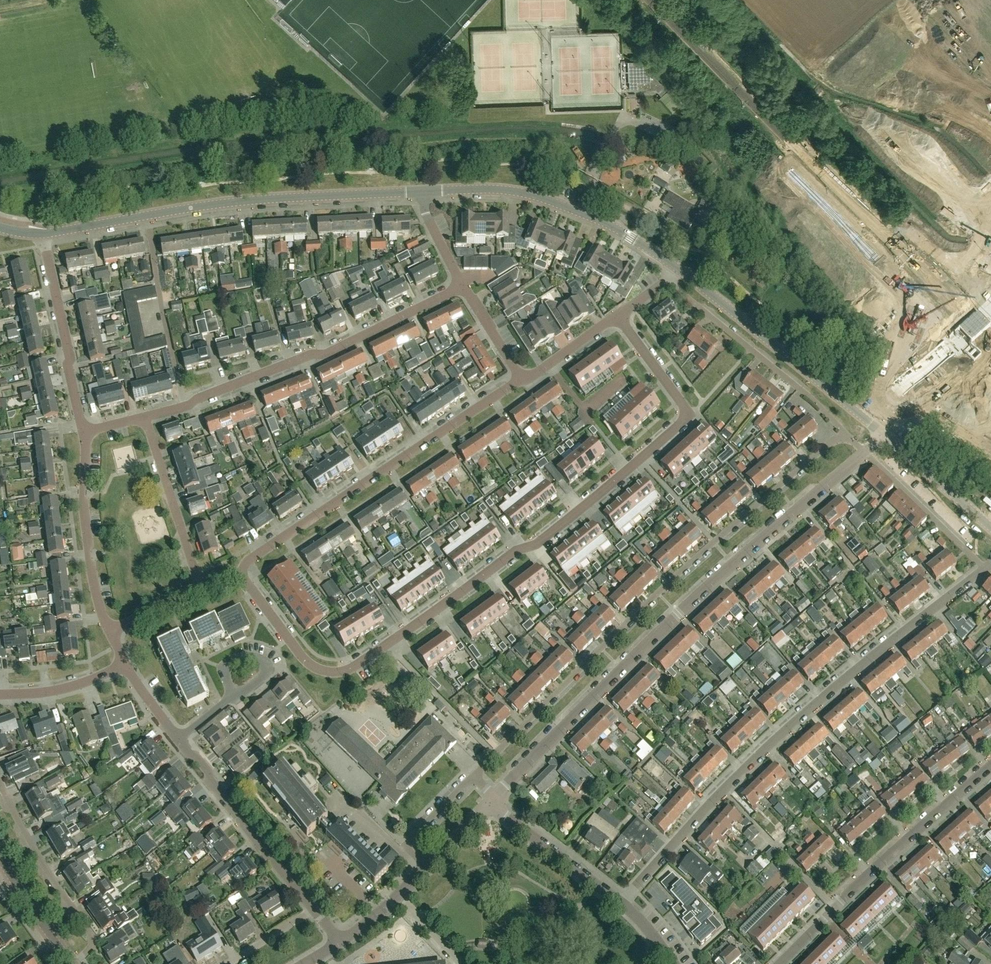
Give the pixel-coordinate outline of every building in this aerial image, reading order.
[(633,60),(629,60),(629,65),(632,65),(633,80),(629,80),(630,89),(655,88),(661,82),(642,60),(633,60)] [(673,209),(667,219),(687,232),(700,211),(669,192),(663,202),(673,209)] [(474,218),(474,217),(462,217),(462,230),(456,230),(456,245),(467,245),(467,238),(474,238),(474,237),(474,218)] [(496,217),(496,218),(497,218),(497,237),(497,238),(504,238),(504,245),(515,245),(515,230),(508,230),(508,217),(496,217)] [(359,233),(358,218),(345,219),(346,234),(359,233)] [(372,218),(358,218),(359,233),(373,232),(372,218)] [(486,218),(474,218),(474,237),(485,237),(486,218)] [(497,218),(496,218),(486,218),(485,237),(497,237),(497,218)] [(346,234),(345,219),(331,220),(332,235),(346,234)] [(410,219),(396,220),(397,235),(410,234),(410,219)] [(332,235),(331,220),(318,221),(318,235),(332,235)] [(397,235),(396,220),(382,220),(383,235),(397,235)] [(307,221),(293,222),(294,237),(308,236),(307,221)] [(294,237),(293,222),(280,223),(280,238),(294,237)] [(280,238),(280,223),(266,224),(267,238),(280,238)] [(544,228),(544,227),(541,226),(541,224),(533,223),(528,235),(522,232),(516,246),(527,250),(529,244),(536,247),(536,246),(544,228)] [(267,238),(266,224),(252,224),(253,239),(267,238)] [(547,250),(554,232),(544,228),(536,246),(547,250)] [(241,230),(228,232),(230,246),(244,244),(241,230)] [(230,246),(228,232),(215,234),(217,248),(230,246)] [(565,237),(564,236),(554,232),(547,250),(557,254),(557,255),(565,237)] [(217,248),(215,234),(201,236),(203,250),(217,248)] [(203,250),(201,236),(188,238),(190,252),(203,250)] [(565,236),(564,236),(565,237),(557,255),(557,254),(557,255),(564,258),(561,264),(571,268),(577,254),(571,252),(576,240),(565,236)] [(190,252),(188,238),(174,240),(176,254),(190,252)] [(412,249),(419,245),(416,239),(406,244),(408,251),(409,250),(412,249)] [(176,254),(174,240),(161,241),(163,256),(176,254)] [(142,241),(129,243),(132,258),(145,255),(142,241)] [(433,262),(428,265),(424,257),(422,257),(420,254),(431,248),(428,241),(419,245),(412,249),(428,280),(439,274),(433,262)] [(321,252),(321,242),(313,242),(314,253),(321,252)] [(132,258),(129,243),(115,245),(118,260),(132,258)] [(118,260),(115,245),(102,248),(105,263),(118,260)] [(256,245),(249,246),(250,256),(258,255),(256,245)] [(250,256),(249,246),(241,247),(243,257),(250,256)] [(603,255),(604,255),(604,254),(594,248),(587,259),(582,256),(574,268),(584,274),(587,268),(594,272),(594,271),(603,255)] [(428,280),(412,249),(409,250),(410,252),(408,253),(414,266),(408,269),(410,273),(416,285),(428,280)] [(93,253),(79,255),(82,270),(95,267),(93,253)] [(82,270),(79,255),(66,257),(68,272),(82,270)] [(220,269),(218,255),(212,256),(213,266),(213,267),(210,267),(211,271),(213,271),(213,270),(220,269)] [(613,260),(604,255),(603,255),(594,271),(603,277),(613,260)] [(491,269),(495,272),(510,257),(491,257),(491,269)] [(517,264),(513,258),(511,259),(510,257),(495,272),(498,277),(517,264)] [(623,266),(613,260),(603,277),(604,277),(601,281),(602,283),(608,287),(610,287),(613,283),(623,266)] [(11,266),(14,279),(29,276),(26,262),(11,266)] [(146,262),(145,262),(140,263),(142,273),(145,272),(149,271),(146,262)] [(128,275),(135,274),(133,264),(127,265),(128,275)] [(405,274),(399,264),(394,267),(399,277),(405,274)] [(623,265),(623,266),(613,283),(619,287),(616,293),(626,299),(633,286),(627,282),(634,271),(623,265)] [(376,281),(371,271),(369,267),(365,268),(371,283),(375,293),(380,291),(376,281)] [(110,278),(108,268),(100,269),(102,279),(110,278)] [(403,281),(396,284),(391,273),(388,275),(385,268),(383,269),(385,274),(397,299),(409,293),(403,281)] [(494,291),(500,301),(516,291),(512,284),(517,280),(519,272),(517,268),(499,280),(503,286),(494,291)] [(102,279),(100,269),(93,270),(97,286),(103,284),(102,279)] [(328,277),(328,276),(339,299),(340,299),(335,288),(341,285),(335,274),(328,277)] [(397,299),(385,274),(380,277),(387,289),(380,292),(386,304),(397,299)] [(32,289),(29,276),(14,279),(17,293),(32,289)] [(328,276),(321,279),(327,292),(328,292),(333,302),(339,299),(328,276)] [(69,279),(71,289),(71,288),(77,287),(75,277),(69,279)] [(318,296),(310,279),(299,285),(307,301),(318,296)] [(124,291),(134,289),(132,281),(122,283),(124,291)] [(575,299),(568,304),(578,320),(588,314),(582,305),(588,301),(581,289),(583,287),(581,284),(575,281),(569,285),(572,291),(571,294),(575,299)] [(375,293),(371,283),(370,284),(371,284),(366,287),(370,294),(374,292),(375,293)] [(85,285),(77,287),(71,288),(72,294),(75,294),(86,291),(85,285)] [(145,341),(141,322),(137,302),(158,298),(155,287),(123,293),(135,351),(137,355),(168,347),(165,336),(145,341)] [(270,287),(261,289),(261,288),(253,290),(254,296),(262,294),(264,301),(273,299),(270,287)] [(598,295),(598,293),(601,289),(598,287),(596,290),(596,289),(590,293),(594,298),(598,295)] [(181,289),(171,291),(171,297),(182,295),(181,289)] [(372,296),(360,302),(359,298),(363,296),(360,289),(354,291),(366,314),(377,308),(372,296)] [(4,301),(14,299),(15,298),(13,291),(2,294),(4,301)] [(88,298),(86,291),(75,294),(77,300),(80,300),(88,298)] [(81,321),(96,318),(93,305),(95,304),(100,303),(101,309),(111,307),(109,301),(111,301),(110,298),(121,296),(120,291),(109,294),(94,298),(94,297),(88,298),(80,300),(82,307),(78,308),(79,311),(78,311),(79,319),(81,319),(81,321)] [(366,314),(354,291),(349,294),(355,304),(349,307),(355,319),(366,314)] [(521,298),(516,291),(500,301),(506,311),(515,306),(519,312),(537,300),(535,297),(526,295),(521,298)] [(887,305),(895,296),(890,291),(881,299),(887,305)] [(340,312),(335,314),(331,306),(330,307),(324,293),(318,296),(322,303),(322,304),(335,329),(346,324),(340,312)] [(16,306),(15,298),(14,299),(4,301),(5,308),(16,306)] [(650,310),(653,313),(666,302),(663,298),(650,310)] [(17,303),(21,316),(35,313),(32,300),(17,303)] [(310,325),(304,327),(303,322),(305,322),(301,306),(297,306),(296,301),(292,303),(293,307),(293,308),(294,314),(301,342),(313,339),(310,325)] [(578,320),(568,304),(560,308),(557,303),(549,301),(545,303),(557,321),(563,318),(568,327),(578,320)] [(183,309),(181,302),(171,303),(172,311),(183,309)] [(660,324),(669,317),(678,328),(686,323),(682,317),(679,318),(675,313),(677,312),(669,302),(653,314),(660,324)] [(204,313),(204,316),(209,334),(219,331),(216,317),(213,318),(211,311),(210,312),(209,304),(202,305),(204,313)] [(335,329),(322,304),(317,306),(319,309),(318,310),(323,320),(318,323),(324,335),(325,334),(326,336),(331,333),(330,332),(335,329)] [(541,321),(534,325),(544,342),(554,335),(548,326),(554,323),(543,305),(540,307),(538,315),(541,321)] [(457,306),(446,311),(452,323),(458,320),(463,330),(470,326),(462,316),(457,306)] [(284,308),(276,310),(279,322),(287,320),(284,308)] [(276,334),(271,335),(268,322),(265,323),(264,317),(262,311),(258,312),(259,318),(261,324),(267,350),(280,347),(276,334)] [(452,323),(446,311),(435,316),(441,328),(446,326),(451,335),(452,334),(457,344),(461,342),(456,333),(451,323),(452,323)] [(38,326),(35,313),(21,316),(24,329),(38,326)] [(241,315),(244,328),(252,327),(249,313),(241,315)] [(301,342),(294,314),(288,315),(291,330),(286,331),(289,344),(301,342)] [(209,334),(204,316),(194,318),(196,327),(199,336),(209,334)] [(441,328),(435,316),(423,322),(429,334),(435,331),(442,345),(440,346),(437,338),(429,342),(436,355),(450,347),(440,329),(441,328)] [(99,331),(96,318),(81,321),(84,334),(99,331)] [(544,342),(534,325),(527,330),(523,324),(515,323),(511,325),(523,343),(529,339),(534,348),(544,342)] [(267,350),(261,324),(255,325),(258,339),(252,340),(256,353),(267,350)] [(6,327),(0,328),(0,329),(1,334),(7,333),(17,331),(16,325),(6,327)] [(414,325),(402,331),(412,350),(415,349),(416,351),(417,350),(419,349),(414,340),(420,337),(414,325)] [(41,339),(38,326),(24,329),(27,343),(41,339)] [(117,333),(115,327),(106,329),(107,336),(117,333)] [(240,336),(241,340),(247,339),(244,328),(234,331),(235,337),(240,336)] [(458,336),(456,333),(461,342),(462,342),(462,343),(475,334),(471,328),(458,336)] [(697,349),(707,336),(697,328),(687,341),(697,349)] [(102,344),(99,331),(84,334),(87,348),(102,344)] [(412,350),(402,331),(392,336),(398,348),(403,346),(407,353),(409,352),(410,355),(417,352),(417,350),(416,351),(415,349),(412,350)] [(198,366),(192,344),(191,337),(190,338),(190,334),(184,335),(185,339),(184,339),(186,350),(187,349),(188,355),(183,356),(186,369),(198,366)] [(398,348),(392,336),(381,342),(391,361),(394,359),(396,357),(392,351),(398,348)] [(718,344),(707,336),(697,349),(708,357),(718,344)] [(233,357),(228,338),(216,341),(217,348),(218,348),(221,360),(233,357)] [(242,341),(230,344),(228,338),(233,357),(245,354),(242,341)] [(465,345),(471,356),(453,367),(483,349),(476,338),(465,345)] [(44,353),(41,339),(27,343),(30,356),(44,353)] [(210,363),(207,350),(204,341),(192,344),(198,366),(210,363)] [(391,361),(381,342),(370,347),(376,359),(382,356),(385,363),(387,362),(389,366),(396,363),(394,359),(391,361)] [(688,349),(679,342),(673,350),(677,353),(679,351),(683,355),(688,349)] [(420,346),(427,360),(434,357),(427,343),(420,346)] [(105,358),(102,344),(87,348),(90,361),(105,358)] [(457,345),(444,353),(449,360),(461,352),(457,345)] [(622,361),(610,345),(568,375),(581,392),(609,371),(614,377),(623,370),(623,369),(626,367),(622,362),(623,362),(622,361)] [(112,357),(116,356),(121,354),(120,348),(110,350),(112,357)] [(162,351),(164,362),(171,360),(168,349),(162,351)] [(489,359),(483,349),(453,367),(459,376),(464,373),(462,369),(472,363),(474,368),(465,374),(489,359)] [(523,353),(521,349),(514,353),(517,357),(523,353)] [(132,357),(137,355),(135,351),(121,354),(116,356),(117,360),(132,357)] [(361,351),(350,357),(355,369),(367,363),(361,351)] [(413,357),(417,365),(425,361),(421,353),(413,357)] [(17,362),(18,364),(29,361),(27,354),(16,357),(10,358),(11,363),(17,362)] [(355,369),(350,357),(339,362),(345,374),(355,369)] [(698,367),(703,361),(699,358),(694,364),(698,367)] [(489,359),(465,374),(464,375),(468,381),(478,375),(480,380),(484,377),(496,370),(489,359)] [(113,362),(118,381),(118,382),(119,382),(124,380),(119,360),(113,362)] [(404,371),(412,367),(409,360),(401,364),(404,371)] [(30,368),(29,361),(18,364),(19,371),(30,368)] [(32,366),(35,379),(49,376),(46,362),(32,366)] [(345,374),(339,362),(328,367),(336,384),(337,386),(337,387),(341,385),(342,383),(342,382),(347,379),(344,374),(345,374)] [(102,364),(92,367),(93,373),(104,371),(102,364)] [(380,364),(374,366),(380,378),(385,375),(380,364)] [(169,377),(161,378),(158,365),(153,366),(160,395),(172,392),(169,377)] [(160,395),(153,366),(152,367),(156,380),(149,381),(146,366),(140,368),(147,398),(160,395)] [(380,378),(374,366),(368,369),(373,381),(380,378)] [(336,384),(328,367),(317,372),(323,385),(322,385),(324,390),(336,384)] [(459,376),(453,367),(447,371),(454,382),(460,378),(459,376)] [(147,398),(140,368),(134,369),(138,384),(131,386),(135,401),(147,398)] [(458,383),(452,387),(448,381),(447,382),(440,372),(436,375),(455,402),(466,394),(458,383)] [(753,393),(764,381),(753,373),(743,385),(749,390),(737,405),(740,408),(744,404),(749,398),(750,398),(753,393)] [(110,406),(103,375),(96,377),(100,392),(95,393),(99,408),(110,406)] [(124,402),(121,387),(119,382),(118,382),(118,381),(114,382),(113,380),(106,382),(105,375),(103,375),(110,406),(124,402)] [(455,402),(436,375),(432,377),(438,387),(431,392),(435,398),(443,410),(455,402)] [(53,389),(49,376),(35,379),(38,392),(53,389)] [(307,377),(295,382),(303,401),(307,400),(307,399),(309,398),(306,392),(312,389),(307,377)] [(727,392),(731,385),(726,381),(721,388),(727,392)] [(773,389),(764,381),(753,393),(763,401),(773,389)] [(303,401),(295,382),(284,386),(289,398),(295,396),(298,403),(300,402),(301,407),(309,404),(307,400),(303,401)] [(554,383),(543,391),(551,402),(562,394),(554,383)] [(289,398),(284,386),(273,390),(278,403),(289,398)] [(660,406),(646,391),(645,391),(641,386),(638,389),(638,388),(638,389),(629,396),(634,402),(608,426),(622,441),(660,406)] [(706,397),(712,390),(707,386),(701,393),(706,397)] [(30,387),(20,390),(14,391),(15,396),(21,394),(21,396),(31,394),(30,387)] [(443,410),(435,398),(428,403),(417,387),(413,390),(432,417),(443,410)] [(56,402),(53,389),(38,392),(41,405),(56,402)] [(773,409),(783,397),(773,389),(763,401),(769,406),(754,424),(759,428),(757,431),(760,433),(762,430),(762,431),(770,424),(771,422),(774,419),(775,417),(778,414),(773,409)] [(278,403),(273,390),(262,395),(267,408),(273,405),(275,412),(278,411),(279,415),(286,413),(285,408),(281,410),(278,403)] [(432,417),(413,390),(409,393),(416,403),(414,405),(418,410),(413,414),(420,425),(432,417)] [(551,402),(543,391),(532,399),(540,410),(547,405),(556,418),(560,415),(555,408),(555,409),(551,403),(551,402)] [(333,398),(325,402),(332,417),(340,413),(333,398)] [(754,402),(750,398),(749,398),(744,404),(749,408),(754,402)] [(540,410),(532,399),(521,407),(529,418),(540,410)] [(59,415),(56,402),(41,405),(42,411),(35,413),(35,414),(26,416),(27,422),(24,423),(25,428),(38,426),(37,420),(44,419),(59,415)] [(374,408),(370,402),(366,405),(370,411),(374,408)] [(251,405),(240,409),(247,428),(252,427),(259,424),(256,417),(251,405)] [(366,414),(370,411),(366,405),(362,408),(366,414)] [(559,406),(555,408),(560,415),(564,413),(559,406)] [(529,418),(521,407),(510,415),(518,427),(529,418)] [(797,408),(793,412),(799,417),(803,413),(797,408)] [(247,428),(240,409),(229,413),(233,425),(238,424),(241,431),(242,430),(243,434),(253,431),(252,427),(247,428)] [(12,411),(4,413),(6,419),(14,418),(12,411)] [(233,425),(229,413),(217,417),(224,437),(228,436),(230,436),(227,428),(233,425)] [(291,423),(286,413),(279,415),(281,419),(285,418),(288,424),(291,423)] [(388,420),(380,426),(391,442),(403,434),(389,413),(385,416),(388,420)] [(224,437),(217,417),(205,421),(210,434),(216,432),(220,444),(222,443),(222,442),(229,440),(228,436),(224,437)] [(198,418),(183,423),(185,429),(192,427),(193,432),(201,429),(198,418)] [(274,418),(267,421),(272,434),(280,431),(274,418)] [(579,418),(569,426),(575,433),(585,425),(579,418)] [(807,418),(797,426),(808,438),(818,430),(807,418)] [(503,420),(492,427),(512,456),(515,454),(512,450),(513,450),(508,443),(509,442),(505,435),(511,431),(503,420)] [(783,420),(780,423),(778,424),(783,430),(788,426),(783,420)] [(391,442),(380,426),(377,421),(373,424),(376,428),(368,434),(379,450),(391,442)] [(537,422),(533,424),(538,431),(542,429),(537,422)] [(538,431),(533,424),(529,427),(534,434),(538,431)] [(167,442),(182,437),(178,425),(163,430),(167,442)] [(341,435),(345,432),(341,426),(337,429),(341,435)] [(703,426),(694,434),(707,448),(716,440),(703,426)] [(808,438),(797,426),(787,434),(798,447),(808,438)] [(512,456),(492,427),(481,435),(488,447),(496,442),(504,455),(508,452),(511,456),(512,456)] [(265,428),(259,431),(263,442),(270,439),(265,428)] [(337,438),(341,435),(337,429),(333,432),(337,438)] [(379,450),(368,434),(365,429),(362,432),(364,436),(356,442),(367,459),(379,450)] [(251,439),(256,437),(253,431),(243,434),(246,441),(251,439)] [(34,437),(27,438),(27,432),(14,434),(14,435),(0,437),(0,441),(14,439),(15,445),(18,445),(18,446),(28,444),(28,446),(35,445),(36,451),(51,449),(49,435),(34,437)] [(795,456),(785,444),(776,433),(771,437),(780,448),(775,452),(786,465),(795,456)] [(707,448),(694,434),(686,442),(699,456),(707,448)] [(488,447),(481,435),(469,443),(486,467),(488,471),(492,468),(490,465),(485,458),(487,457),(482,451),(488,447)] [(213,437),(207,439),(211,449),(217,447),(213,437)] [(191,449),(193,448),(201,446),(199,440),(189,444),(191,449)] [(317,440),(312,443),(316,449),(321,446),(317,440)] [(605,455),(592,440),(583,448),(595,463),(605,455)] [(699,456),(686,442),(677,450),(690,464),(699,456)] [(486,467),(469,443),(458,451),(466,462),(471,458),(476,465),(477,463),(482,470),(486,467)] [(777,474),(766,460),(762,456),(757,450),(751,444),(747,448),(761,464),(756,469),(766,481),(772,476),(774,478),(777,474)] [(339,453),(331,459),(330,459),(341,476),(354,467),(340,447),(336,449),(339,453)] [(786,465),(775,452),(770,457),(761,447),(757,450),(762,456),(766,460),(777,474),(781,471),(780,470),(786,465)] [(595,463),(583,448),(574,455),(587,470),(595,463)] [(53,462),(51,449),(36,451),(38,464),(53,462)] [(173,455),(177,466),(192,461),(188,450),(173,455)] [(690,464),(677,450),(669,457),(682,471),(690,464)] [(341,476),(330,459),(331,459),(328,455),(324,457),(327,461),(319,467),(318,467),(329,484),(341,476)] [(452,455),(440,463),(448,474),(459,466),(452,455)] [(587,470),(574,455),(566,462),(578,477),(587,470)] [(682,471),(669,457),(660,465),(673,480),(682,471)] [(287,467),(291,464),(287,459),(283,462),(287,467)] [(736,467),(735,469),(740,475),(747,469),(738,459),(733,463),(736,467)] [(195,473),(192,461),(177,466),(181,477),(195,473)] [(54,476),(53,462),(38,464),(40,478),(54,476)] [(578,477),(566,462),(557,470),(569,485),(578,477)] [(329,484),(318,467),(319,467),(316,463),(312,465),(315,469),(306,475),(317,492),(329,484)] [(448,474),(440,463),(429,470),(436,482),(448,474)] [(693,475),(702,469),(699,465),(690,470),(693,475)] [(514,466),(508,471),(511,475),(517,471),(514,466)] [(873,489),(884,477),(875,468),(864,480),(873,489)] [(766,481),(756,469),(746,477),(757,489),(766,481)] [(436,482),(429,470),(417,478),(425,490),(436,482)] [(271,472),(267,475),(280,495),(284,493),(271,472)] [(528,480),(527,480),(546,503),(557,495),(538,472),(535,474),(538,478),(531,484),(528,480)] [(731,472),(727,476),(732,482),(736,478),(731,472)] [(199,485),(195,473),(181,477),(185,490),(199,485)] [(280,495),(267,475),(266,475),(274,487),(270,490),(275,498),(280,495)] [(56,489),(54,476),(40,478),(41,491),(56,489)] [(796,477),(790,483),(793,486),(800,480),(796,477)] [(894,486),(884,477),(873,489),(882,498),(894,486)] [(425,490),(417,478),(406,486),(414,497),(425,490)] [(456,478),(452,480),(457,487),(460,485),(456,478)] [(660,498),(644,479),(634,488),(653,511),(656,508),(653,505),(660,498)] [(741,503),(730,491),(725,495),(710,479),(706,482),(712,489),(732,513),(736,510),(735,508),(741,503)] [(457,487),(452,480),(448,483),(453,490),(457,487)] [(546,503),(527,480),(524,483),(527,486),(520,492),(517,488),(535,512),(546,503)] [(263,490),(260,485),(258,481),(252,485),(257,494),(263,490)] [(485,495),(497,486),(494,482),(491,481),(489,483),(488,486),(482,490),(485,495)] [(740,482),(730,491),(741,503),(750,495),(740,482)] [(229,491),(226,483),(205,490),(209,503),(216,501),(214,495),(221,492),(221,493),(229,491)] [(859,484),(853,490),(857,494),(863,489),(859,484)] [(535,512),(517,488),(514,491),(517,494),(510,500),(507,496),(507,497),(525,520),(535,512)] [(653,511),(634,488),(624,497),(643,519),(646,517),(643,513),(650,507),(653,511)] [(28,490),(29,498),(40,496),(39,489),(28,490)] [(732,513),(712,489),(707,493),(716,503),(711,507),(721,520),(727,515),(729,516),(732,513)] [(400,490),(388,497),(405,522),(408,520),(403,513),(404,512),(400,507),(407,501),(400,490)] [(897,512),(908,501),(899,492),(888,503),(897,512)] [(433,493),(429,495),(434,503),(438,500),(433,493)] [(295,494),(284,501),(291,512),(302,505),(295,494)] [(847,497),(852,507),(859,503),(854,494),(847,497)] [(433,503),(434,503),(429,495),(425,498),(428,502),(425,504),(431,514),(438,510),(433,503)] [(41,504),(40,496),(29,498),(29,499),(19,500),(20,507),(30,506),(30,505),(41,504)] [(253,516),(249,519),(257,532),(269,524),(263,514),(268,510),(263,501),(259,496),(250,502),(253,507),(249,510),(249,511),(253,516)] [(405,522),(388,497),(377,505),(384,517),(390,513),(394,519),(395,518),(400,525),(405,522)] [(525,520),(507,497),(504,499),(507,503),(499,509),(514,528),(525,520)] [(643,519),(624,497),(614,505),(633,528),(636,525),(633,522),(640,516),(642,519),(643,519)] [(191,516),(206,511),(202,498),(187,503),(191,516)] [(869,504),(873,508),(878,503),(874,498),(869,504)] [(57,499),(54,500),(42,501),(44,515),(59,513),(57,499)] [(838,499),(829,507),(839,520),(845,515),(849,519),(848,520),(857,530),(866,523),(855,509),(851,514),(838,499)] [(291,512),(284,501),(273,508),(280,519),(291,512)] [(906,521),(918,509),(908,501),(897,512),(906,521)] [(702,508),(697,502),(692,506),(697,512),(702,508)] [(384,517),(377,505),(365,513),(373,524),(384,517)] [(633,528),(614,505),(603,514),(622,536),(626,534),(623,530),(629,524),(632,528),(633,528)] [(721,520),(711,507),(701,516),(712,528),(721,520)] [(839,520),(829,507),(819,516),(829,528),(829,529),(837,539),(842,535),(837,529),(843,524),(839,520)] [(927,518),(918,509),(906,521),(916,530),(927,518)] [(701,538),(691,526),(686,521),(687,520),(682,515),(677,510),(673,514),(677,519),(683,525),(687,529),(681,534),(692,546),(701,538)] [(221,518),(220,516),(217,511),(208,516),(212,522),(221,518)] [(60,526),(59,513),(44,515),(46,528),(60,526)] [(373,524),(365,513),(354,520),(361,532),(373,524)] [(472,523),(472,524),(490,547),(500,539),(483,515),(479,518),(482,522),(475,527),(472,523)] [(232,526),(239,538),(249,533),(243,521),(232,526)] [(415,527),(422,531),(425,527),(418,522),(415,527)] [(898,522),(889,532),(893,536),(902,526),(898,522)] [(608,542),(592,523),(582,531),(600,554),(603,552),(600,548),(608,542)] [(676,539),(666,529),(661,523),(657,526),(662,532),(668,538),(667,538),(671,543),(684,556),(688,553),(686,552),(692,546),(681,534),(676,539)] [(196,529),(200,542),(214,537),(210,524),(196,529)] [(490,547),(472,524),(469,526),(471,530),(464,535),(462,531),(461,532),(479,555),(490,547)] [(347,525),(336,532),(352,557),(356,554),(355,552),(358,550),(355,545),(351,548),(347,541),(355,536),(347,525)] [(62,540),(60,526),(46,528),(48,542),(62,540)] [(385,535),(381,528),(377,531),(382,537),(385,535)] [(814,529),(805,537),(816,549),(820,546),(825,553),(829,550),(823,543),(825,542),(814,529)] [(919,537),(923,543),(931,536),(927,530),(919,537)] [(377,540),(382,537),(377,531),(373,533),(377,540)] [(600,554),(582,531),(571,539),(590,563),(593,560),(590,557),(597,551),(600,555),(600,554)] [(909,545),(916,539),(907,531),(902,537),(906,540),(905,542),(909,545)] [(352,557),(336,532),(324,540),(332,551),(339,547),(351,567),(354,571),(358,574),(361,579),(364,578),(351,558),(352,557)] [(479,555),(461,532),(458,534),(461,538),(454,543),(451,539),(451,540),(468,563),(479,555)] [(663,542),(667,538),(668,538),(662,532),(658,536),(663,542)] [(218,551),(214,537),(200,542),(204,555),(218,551)] [(410,537),(402,543),(407,550),(415,544),(410,537)] [(816,549),(805,537),(796,544),(813,564),(816,561),(811,554),(816,549)] [(941,538),(937,542),(942,548),(946,543),(941,538)] [(590,563),(571,539),(561,548),(580,571),(583,568),(580,565),(587,559),(590,563)] [(64,553),(62,540),(48,542),(49,555),(64,553)] [(231,540),(223,545),(226,551),(235,546),(231,540)] [(332,551),(324,540),(313,547),(321,559),(332,551)] [(468,563),(451,540),(448,542),(450,546),(443,551),(458,571),(468,563)] [(671,543),(662,551),(673,563),(679,558),(680,560),(684,556),(671,543)] [(813,564),(796,544),(787,552),(798,565),(803,560),(809,567),(813,564)] [(887,550),(882,544),(874,550),(874,551),(879,557),(887,550)] [(868,555),(864,550),(860,545),(852,552),(853,552),(856,556),(860,561),(868,555)] [(21,547),(12,548),(14,561),(23,560),(21,547)] [(321,559),(313,547),(301,555),(309,567),(316,562),(320,559),(321,559)] [(648,547),(643,551),(648,556),(652,552),(648,547)] [(577,567),(561,548),(550,556),(565,575),(560,579),(570,592),(573,592),(577,589),(569,579),(572,577),(569,573),(576,568),(577,567)] [(673,563),(662,551),(652,560),(663,572),(673,563)] [(795,568),(798,565),(787,552),(785,554),(785,553),(780,557),(781,558),(778,560),(789,572),(791,571),(796,578),(800,575),(795,568)] [(946,552),(936,560),(946,572),(956,565),(946,552)] [(946,572),(936,560),(930,564),(926,560),(927,560),(922,554),(918,557),(916,555),(912,559),(918,566),(922,563),(926,567),(936,580),(946,572)] [(658,577),(646,565),(645,566),(641,561),(642,561),(637,555),(633,560),(638,565),(639,564),(643,569),(637,574),(648,586),(658,577)] [(417,564),(416,565),(434,589),(445,581),(428,557),(424,559),(427,563),(419,568),(417,564)] [(929,591),(919,578),(913,570),(918,566),(912,559),(911,558),(902,565),(907,571),(906,571),(915,582),(909,586),(919,599),(929,591)] [(871,560),(864,565),(871,573),(877,568),(871,560)] [(37,563),(25,565),(26,571),(38,569),(49,568),(48,565),(48,561),(37,562),(37,563)] [(329,562),(324,565),(329,572),(333,569),(329,562)] [(65,563),(62,563),(51,565),(52,579),(67,577),(65,563)] [(284,567),(284,566),(267,579),(306,631),(323,618),(294,579),(299,575),(293,566),(292,566),(290,563),(285,567),(285,566),(284,567)] [(372,563),(362,571),(368,578),(377,571),(372,563)] [(773,564),(765,571),(776,584),(779,581),(785,588),(789,585),(783,578),(784,576),(773,564)] [(434,589),(416,565),(413,567),(416,571),(409,576),(406,572),(423,596),(434,589)] [(837,576),(832,571),(829,566),(822,572),(830,582),(837,576)] [(537,567),(527,574),(539,590),(548,582),(537,567)] [(301,575),(306,582),(315,576),(311,569),(301,575)] [(622,570),(618,573),(624,579),(628,575),(622,570)] [(860,578),(853,570),(843,578),(850,586),(860,578)] [(628,583),(624,579),(618,573),(618,574),(615,571),(612,574),(615,577),(614,578),(624,587),(619,592),(630,604),(636,598),(637,600),(641,596),(628,583)] [(776,584),(765,571),(756,579),(773,598),(776,596),(770,589),(776,584)] [(423,596),(406,572),(403,575),(405,578),(398,584),(395,580),(412,604),(423,596)] [(601,573),(592,581),(600,588),(608,580),(601,573)] [(539,590),(527,574),(518,581),(530,597),(539,590)] [(637,574),(628,583),(641,596),(644,593),(643,591),(648,586),(637,574)] [(69,590),(67,577),(52,579),(54,592),(69,590)] [(773,598),(756,579),(748,587),(758,599),(763,595),(769,601),(772,598),(773,599),(773,598)] [(895,579),(890,583),(895,589),(900,585),(895,579)] [(412,604),(395,580),(392,582),(394,586),(386,592),(401,612),(412,604)] [(811,591),(801,580),(795,585),(805,596),(811,591)] [(990,597),(990,580),(982,589),(990,597)] [(530,597),(518,581),(509,588),(520,604),(530,597)] [(587,598),(590,601),(595,607),(600,602),(594,597),(591,594),(593,592),(586,586),(582,590),(588,596),(587,598)] [(919,599),(909,586),(899,594),(909,607),(919,599)] [(630,604),(619,592),(613,597),(604,587),(599,592),(609,601),(610,601),(621,613),(630,604)] [(758,599),(748,587),(738,595),(749,608),(751,606),(757,613),(760,610),(755,603),(758,599)] [(909,607),(899,594),(893,599),(889,594),(890,593),(885,588),(880,591),(889,602),(899,615),(909,607)] [(981,596),(974,589),(968,596),(975,602),(981,596)] [(71,604),(69,590),(54,592),(56,605),(71,604)] [(376,595),(380,600),(387,595),(383,590),(376,595)] [(833,591),(826,597),(831,603),(837,597),(833,591)] [(557,592),(553,596),(558,602),(562,598),(557,592)] [(743,612),(736,606),(738,604),(727,592),(725,594),(723,593),(719,597),(720,599),(718,601),(729,613),(729,612),(735,619),(743,612)] [(497,597),(488,604),(499,619),(509,612),(497,597)] [(811,604),(805,598),(794,607),(800,614),(811,604)] [(887,619),(877,606),(875,607),(869,600),(865,604),(871,611),(867,613),(878,626),(887,619)] [(724,617),(729,613),(718,601),(710,608),(727,627),(730,624),(731,624),(724,617)] [(656,603),(650,610),(655,615),(661,608),(656,603)] [(72,617),(71,604),(56,605),(58,619),(72,617)] [(499,619),(488,604),(479,611),(490,626),(499,619)] [(515,616),(523,613),(520,605),(511,608),(515,616)] [(384,623),(374,606),(364,613),(374,629),(384,623)] [(603,607),(594,616),(606,627),(615,618),(603,607)] [(193,635),(183,639),(188,650),(198,645),(199,647),(223,636),(227,635),(229,638),(234,636),(237,642),(247,637),(244,631),(249,628),(240,608),(219,618),(221,621),(217,622),(215,617),(190,629),(193,635)] [(577,614),(576,615),(581,620),(585,616),(580,611),(576,608),(573,611),(577,614)] [(727,627),(710,608),(701,616),(713,628),(717,623),(724,630),(727,627)] [(798,615),(792,609),(786,614),(792,620),(798,615)] [(490,626),(479,611),(469,617),(481,633),(490,626)] [(878,626),(867,613),(862,618),(856,611),(852,614),(869,634),(878,626)] [(374,629),(364,613),(354,619),(364,635),(374,629)] [(758,623),(750,614),(745,619),(753,628),(758,623)] [(869,634),(852,614),(849,617),(855,624),(849,628),(859,641),(869,634)] [(585,625),(586,624),(581,620),(576,615),(572,619),(582,628),(576,634),(588,645),(593,640),(595,641),(598,638),(585,625)] [(594,616),(586,624),(585,625),(598,638),(602,634),(601,633),(606,627),(594,616)] [(709,631),(712,628),(713,628),(701,616),(692,624),(704,636),(705,635),(711,642),(715,638),(709,631)] [(45,624),(45,627),(56,626),(55,617),(39,619),(40,625),(45,624)] [(481,633),(469,617),(460,624),(471,640),(481,633)] [(799,617),(792,624),(796,629),(803,622),(799,617)] [(959,628),(966,621),(963,617),(958,622),(955,618),(950,622),(957,631),(959,628)] [(977,625),(970,618),(966,621),(959,628),(966,635),(977,625)] [(364,635),(354,619),(344,625),(354,641),(364,635)] [(938,622),(929,630),(941,645),(942,644),(940,641),(944,638),(949,644),(953,641),(947,635),(948,635),(938,622)] [(534,630),(529,635),(532,638),(537,633),(543,638),(544,638),(548,642),(548,643),(553,648),(558,644),(552,639),(549,632),(550,632),(541,623),(534,630)] [(859,641),(849,628),(845,631),(840,624),(836,627),(842,634),(840,636),(850,649),(859,641)] [(354,641),(344,625),(334,631),(344,647),(354,641)] [(61,629),(61,630),(56,630),(56,626),(45,627),(33,628),(34,634),(46,633),(55,632),(57,643),(63,642),(77,641),(75,627),(61,629)] [(588,645),(576,634),(571,639),(567,635),(567,634),(562,629),(557,634),(567,643),(579,654),(588,645)] [(688,629),(679,637),(691,649),(694,645),(700,652),(704,648),(698,642),(699,640),(688,629)] [(941,645),(929,630),(920,637),(929,649),(940,662),(943,660),(942,657),(936,650),(941,647),(941,646),(941,645)] [(15,636),(0,638),(0,653),(1,658),(7,657),(6,649),(18,647),(20,661),(30,660),(26,631),(15,632),(15,636)] [(833,638),(831,639),(826,632),(825,633),(825,632),(822,635),(828,642),(824,645),(835,658),(844,650),(833,638)] [(785,638),(781,633),(772,641),(775,646),(785,638)] [(178,681),(176,682),(187,707),(206,698),(176,635),(158,644),(169,669),(171,668),(178,681)] [(446,635),(436,642),(447,657),(457,650),(446,635)] [(691,649),(679,637),(671,645),(689,663),(692,660),(686,654),(691,649)] [(940,662),(929,649),(920,637),(911,644),(920,656),(926,652),(931,659),(934,656),(939,663),(940,662)] [(976,646),(969,639),(964,644),(971,651),(976,646)] [(79,654),(77,641),(63,642),(65,656),(79,654)] [(447,657),(436,642),(427,648),(438,664),(447,657)] [(835,658),(824,645),(819,650),(813,643),(809,646),(826,665),(835,658)] [(770,647),(767,644),(763,647),(758,652),(762,657),(768,651),(767,650),(770,647)] [(920,656),(911,644),(901,651),(911,663),(916,670),(920,667),(915,660),(920,656)] [(689,663),(671,645),(662,653),(674,665),(679,660),(685,666),(689,663)] [(986,649),(981,645),(973,653),(977,657),(986,649)] [(826,665),(809,646),(806,649),(812,656),(806,661),(817,673),(826,665)] [(438,664),(427,648),(417,655),(428,671),(438,664)] [(562,648),(553,657),(564,669),(573,660),(562,648)] [(701,655),(711,665),(718,659),(708,649),(701,655)] [(38,664),(58,661),(57,651),(36,653),(38,664)] [(746,652),(740,657),(745,662),(750,657),(746,652)] [(754,665),(762,657),(758,652),(750,660),(754,665)] [(538,653),(534,656),(540,662),(543,658),(538,653)] [(674,665),(662,653),(654,661),(665,673),(667,672),(673,678),(677,675),(671,668),(674,665)] [(735,654),(726,663),(733,670),(742,662),(735,654)] [(896,655),(888,662),(897,674),(902,670),(908,677),(912,674),(906,667),(896,655)] [(990,661),(990,659),(987,655),(979,663),(984,668),(990,661)] [(540,662),(534,656),(530,660),(535,666),(540,662)] [(817,673),(806,661),(803,663),(797,656),(793,660),(799,667),(797,668),(808,681),(817,673)] [(564,669),(553,657),(544,666),(557,679),(560,675),(559,674),(564,669)] [(762,668),(770,662),(767,659),(759,665),(762,668)] [(897,674),(888,662),(879,670),(894,688),(897,685),(892,679),(897,674)] [(557,679),(544,666),(535,675),(546,687),(552,681),(553,683),(557,679)] [(731,674),(724,666),(715,675),(722,682),(731,674)] [(648,667),(643,671),(642,670),(638,675),(650,687),(660,678),(648,667)] [(792,672),(791,674),(785,667),(781,670),(787,677),(784,680),(795,692),(803,684),(792,672)] [(538,697),(526,683),(522,679),(517,674),(510,668),(506,672),(522,688),(517,693),(528,704),(533,699),(535,700),(538,697)] [(520,670),(517,674),(522,679),(525,676),(520,670)] [(894,688),(879,670),(870,677),(882,692),(883,692),(880,688),(885,684),(890,691),(894,688)] [(546,687),(535,675),(526,683),(538,697),(542,693),(541,692),(546,687)] [(655,702),(646,692),(650,687),(638,675),(633,679),(634,681),(630,685),(641,697),(646,701),(651,706),(654,709),(657,706),(654,703),(655,702)] [(786,700),(769,681),(765,677),(761,680),(772,691),(766,696),(777,708),(786,700)] [(882,692),(870,677),(861,684),(870,696),(871,696),(876,703),(880,700),(877,696),(882,692)] [(795,692),(784,680),(778,685),(772,678),(769,681),(786,700),(795,692)] [(736,687),(733,683),(729,679),(719,689),(723,692),(726,696),(736,687)] [(286,682),(279,687),(292,703),(298,698),(305,706),(311,701),(296,683),(291,688),(286,682)] [(664,682),(660,687),(665,692),(670,688),(664,682)] [(641,697),(630,685),(621,694),(632,706),(641,697)] [(286,708),(292,703),(279,687),(273,693),(278,698),(273,703),(287,721),(293,716),(286,708)] [(519,713),(528,704),(517,693),(511,698),(502,688),(497,693),(503,698),(507,702),(519,713)] [(868,702),(858,691),(849,698),(859,710),(864,706),(868,711),(870,712),(873,709),(868,703),(868,702)] [(777,708),(766,696),(763,699),(757,692),(753,695),(759,702),(757,704),(768,716),(777,708)] [(632,706),(621,694),(612,703),(623,715),(632,706)] [(495,700),(489,695),(485,699),(491,705),(495,700)] [(712,701),(713,700),(708,695),(707,696),(708,697),(702,703),(708,709),(714,703),(712,701)] [(432,703),(439,710),(444,706),(437,698),(432,703)] [(863,715),(859,710),(849,698),(840,706),(856,724),(859,721),(854,715),(859,711),(863,715)] [(287,721),(273,703),(268,707),(263,701),(256,706),(269,722),(275,717),(282,725),(287,721)] [(651,706),(646,701),(642,705),(647,710),(651,706)] [(131,703),(105,712),(103,705),(97,708),(100,716),(108,738),(112,748),(115,758),(116,761),(122,757),(123,755),(113,726),(137,718),(131,703)] [(499,704),(490,714),(501,725),(511,716),(499,704)] [(755,710),(753,712),(747,705),(743,709),(749,715),(746,718),(757,730),(766,722),(755,710)] [(939,705),(934,710),(939,717),(945,712),(939,705)] [(263,727),(269,722),(256,706),(250,712),(254,718),(249,722),(264,740),(270,735),(263,727)] [(856,724),(840,706),(831,714),(842,725),(847,721),(853,727),(856,724)] [(606,708),(597,717),(609,729),(618,720),(606,708)] [(475,709),(471,713),(477,718),(480,715),(475,709)] [(204,736),(209,743),(225,730),(220,724),(228,717),(224,711),(206,726),(210,731),(204,736)] [(705,717),(698,711),(692,718),(699,724),(705,717)] [(108,738),(100,716),(94,718),(95,720),(91,722),(88,712),(73,717),(83,746),(98,741),(98,742),(108,738)] [(37,739),(57,732),(51,713),(31,720),(37,739)] [(984,721),(982,718),(977,721),(974,719),(970,713),(966,715),(984,741),(990,735),(990,731),(984,721)] [(501,725),(490,714),(481,723),(492,734),(501,725)] [(842,725),(831,714),(823,721),(833,733),(839,739),(843,736),(837,729),(842,725)] [(989,717),(987,714),(982,717),(985,721),(984,721),(990,731),(990,716),(989,717)] [(17,729),(22,743),(29,741),(22,721),(15,723),(13,715),(0,719),(0,750),(9,747),(4,734),(17,729)] [(637,720),(632,715),(627,719),(633,724),(637,720)] [(925,727),(933,721),(928,715),(920,721),(925,727)] [(984,741),(966,715),(965,716),(974,728),(969,732),(967,729),(963,732),(974,747),(984,741)] [(757,730),(746,718),(741,723),(735,716),(731,720),(749,738),(757,730)] [(900,733),(910,725),(903,716),(892,724),(900,733)] [(456,742),(431,717),(419,729),(420,729),(386,764),(340,719),(326,734),(357,764),(358,763),(364,769),(383,788),(381,790),(396,804),(407,793),(406,791),(443,752),(445,754),(456,742)] [(609,729),(597,717),(588,726),(599,738),(609,729)] [(749,738),(731,720),(728,723),(734,729),(729,734),(740,746),(749,738)] [(71,745),(64,724),(57,726),(60,735),(57,736),(62,748),(71,745)] [(622,724),(618,728),(623,734),(628,729),(622,724)] [(828,737),(818,725),(809,734),(819,745),(828,755),(830,753),(821,743),(824,740),(830,746),(833,743),(828,737)] [(599,738),(588,726),(579,735),(590,747),(599,738)] [(668,737),(674,730),(670,726),(663,733),(668,737)] [(890,727),(881,735),(887,743),(897,735),(890,727)] [(225,750),(243,735),(239,729),(230,736),(225,730),(209,743),(215,749),(221,745),(225,750)] [(914,738),(908,730),(898,739),(903,746),(914,738)] [(740,746),(729,734),(726,738),(719,731),(716,735),(722,741),(720,743),(731,755),(740,746)] [(815,749),(819,745),(809,734),(801,741),(825,767),(828,764),(820,756),(815,749)] [(969,751),(960,739),(960,738),(958,735),(955,737),(952,734),(946,739),(951,745),(950,745),(960,758),(969,751)] [(248,740),(243,735),(225,750),(229,755),(223,759),(228,766),(244,753),(239,747),(248,740)] [(590,747),(579,735),(570,744),(581,756),(590,747)] [(677,742),(670,736),(665,743),(672,749),(677,742)] [(608,738),(604,742),(609,747),(613,743),(608,738)] [(151,741),(140,750),(139,750),(134,754),(131,749),(123,755),(122,757),(126,762),(134,756),(139,761),(138,762),(142,766),(142,765),(143,765),(159,751),(151,741)] [(821,770),(825,767),(801,741),(793,748),(803,760),(808,756),(813,762),(821,770)] [(609,747),(604,742),(600,746),(605,751),(609,747)] [(727,759),(716,748),(710,742),(706,746),(713,751),(708,756),(719,767),(727,759)] [(855,764),(838,745),(831,751),(847,769),(844,772),(847,777),(858,768),(855,764)] [(960,758),(950,745),(946,749),(944,746),(939,749),(941,752),(950,765),(960,758)] [(875,746),(869,751),(875,757),(880,752),(875,746)] [(798,765),(803,760),(793,748),(784,756),(794,768),(800,774),(803,771),(798,765)] [(950,765),(941,752),(941,753),(938,750),(934,753),(936,756),(932,759),(941,772),(950,765)] [(15,764),(6,769),(11,779),(13,778),(15,783),(16,783),(25,778),(23,774),(36,768),(33,761),(34,761),(33,761),(39,758),(38,755),(30,755),(28,751),(8,760),(8,761),(9,761),(10,764),(15,762),(15,764)] [(167,761),(159,751),(143,765),(150,774),(151,774),(156,770),(167,761)] [(866,751),(862,755),(858,755),(853,759),(860,766),(864,762),(870,756),(866,751)] [(249,760),(244,753),(228,766),(234,773),(240,768),(244,773),(262,758),(257,753),(249,760)] [(719,767),(708,756),(703,761),(697,755),(694,758),(711,775),(719,767)] [(595,761),(590,756),(585,760),(591,766),(595,761)] [(711,775),(694,758),(691,761),(697,767),(692,772),(703,783),(711,775)] [(540,793),(543,791),(543,790),(545,792),(555,781),(554,780),(559,774),(577,792),(587,781),(589,783),(593,779),(583,768),(579,772),(570,762),(563,769),(553,759),(549,764),(551,766),(531,785),(540,793)] [(941,772),(932,759),(926,763),(924,760),(920,763),(931,779),(941,772)] [(324,822),(327,819),(310,797),(317,791),(296,765),(289,771),(283,764),(274,772),(276,773),(273,776),(271,774),(262,781),(307,836),(316,829),(314,827),(317,825),(318,826),(319,826),(327,833),(326,835),(375,883),(387,870),(387,869),(399,857),(389,847),(377,859),(339,822),(331,829),(324,822)] [(774,765),(766,773),(777,784),(782,779),(785,782),(788,779),(774,765)] [(926,782),(917,770),(915,767),(911,770),(913,773),(908,777),(917,790),(926,782)] [(166,794),(183,780),(174,770),(162,779),(171,790),(166,794)] [(703,783),(692,772),(687,777),(681,771),(677,775),(684,780),(683,781),(694,792),(703,783)] [(58,772),(43,780),(48,789),(61,782),(58,779),(61,777),(58,772)] [(638,777),(643,782),(648,776),(643,772),(638,777)] [(813,772),(805,782),(812,788),(820,777),(813,772)] [(776,792),(781,788),(777,784),(766,773),(758,781),(769,792),(772,794),(775,791),(776,792)] [(145,786),(155,779),(151,774),(150,774),(142,781),(133,788),(137,793),(145,786)] [(855,774),(845,782),(851,789),(860,781),(855,774)] [(917,790),(908,777),(903,781),(901,778),(896,781),(899,784),(898,785),(908,797),(917,790)] [(159,783),(155,779),(145,786),(149,791),(159,783)] [(799,792),(803,788),(795,779),(791,783),(799,792)] [(191,790),(183,780),(166,794),(171,801),(174,799),(176,802),(191,790)] [(598,780),(593,785),(602,794),(608,789),(598,780)] [(769,792),(758,781),(749,789),(760,800),(764,796),(767,799),(771,795),(768,793),(769,792)] [(908,797),(898,785),(895,782),(891,785),(894,788),(889,792),(899,804),(908,797)] [(823,783),(817,788),(823,795),(829,790),(823,783)] [(687,808),(695,800),(677,784),(673,788),(680,793),(675,798),(687,808)] [(44,788),(26,798),(33,810),(54,798),(57,796),(61,795),(60,794),(54,798),(51,794),(47,796),(44,788)] [(760,800),(749,789),(741,797),(752,809),(754,811),(758,808),(755,805),(760,800)] [(671,826),(679,817),(661,801),(649,790),(645,794),(651,800),(652,799),(659,805),(654,810),(657,813),(671,826)] [(899,804),(889,792),(884,796),(881,793),(877,796),(880,799),(890,812),(899,804)] [(54,798),(33,810),(39,822),(51,816),(53,819),(66,812),(60,801),(57,796),(54,798)] [(679,817),(687,808),(675,798),(671,803),(664,797),(661,801),(679,817)] [(80,798),(66,805),(69,812),(84,804),(80,798)] [(885,815),(875,803),(871,798),(862,805),(866,810),(866,811),(876,823),(885,815)] [(984,799),(975,807),(985,818),(988,822),(990,819),(990,807),(984,799)] [(183,811),(182,812),(178,807),(168,815),(172,820),(175,818),(179,823),(187,816),(191,821),(186,825),(187,825),(204,811),(195,801),(183,811)] [(168,815),(178,807),(174,803),(165,810),(168,815)] [(817,805),(810,811),(817,818),(824,813),(817,805)] [(843,810),(847,815),(851,812),(847,806),(843,810)] [(729,807),(721,816),(733,827),(737,822),(740,824),(744,820),(741,817),(740,818),(729,807)] [(212,821),(204,811),(187,825),(194,834),(188,839),(192,845),(202,836),(198,832),(200,831),(212,821)] [(876,823),(866,811),(862,814),(859,811),(855,814),(858,818),(857,818),(867,830),(876,823)] [(970,811),(962,819),(975,834),(976,834),(978,837),(984,831),(980,828),(984,825),(981,822),(970,811)] [(67,824),(78,818),(74,812),(63,818),(67,824)] [(593,829),(586,840),(595,847),(601,852),(608,842),(608,841),(609,840),(612,842),(620,832),(594,813),(586,824),(593,829)] [(671,826),(657,813),(653,818),(649,815),(646,818),(652,824),(664,834),(671,826)] [(733,827),(721,816),(713,825),(725,835),(726,835),(728,837),(732,834),(729,831),(733,827)] [(867,830),(857,818),(854,816),(850,819),(852,822),(848,826),(858,838),(867,830)] [(617,843),(627,850),(638,858),(639,856),(642,858),(651,848),(649,846),(657,837),(637,818),(622,836),(623,836),(617,843)] [(975,834),(962,819),(953,826),(963,838),(964,838),(967,841),(970,838),(975,834)] [(858,838),(848,826),(845,822),(836,830),(839,833),(849,845),(858,838)] [(778,829),(770,836),(774,840),(782,832),(783,834),(788,829),(783,824),(778,828),(778,829)] [(725,835),(713,825),(705,834),(717,844),(721,840),(724,842),(727,838),(724,836),(725,835)] [(70,837),(73,836),(79,832),(76,827),(67,832),(64,826),(55,831),(47,835),(54,847),(70,837)] [(743,835),(749,841),(750,842),(760,833),(752,826),(743,835)] [(963,838),(953,826),(944,834),(958,850),(962,846),(962,845),(966,841),(963,838)] [(218,830),(206,839),(205,840),(202,836),(192,845),(185,851),(191,859),(203,849),(208,855),(209,854),(210,855),(227,840),(218,830)] [(804,834),(806,837),(811,842),(815,838),(810,833),(808,831),(804,834)] [(717,844),(705,834),(698,843),(709,853),(712,856),(715,852),(713,849),(717,844)] [(958,850),(944,834),(936,842),(949,857),(952,854),(953,854),(958,850)] [(78,849),(70,837),(54,847),(61,859),(74,851),(78,849)] [(77,858),(95,847),(97,846),(92,837),(80,845),(85,853),(77,858)] [(808,845),(811,842),(806,837),(803,840),(808,845)] [(824,837),(815,845),(824,855),(833,846),(824,837)] [(235,850),(227,840),(210,855),(217,863),(205,872),(209,878),(215,874),(225,866),(222,861),(223,860),(235,850)] [(756,847),(750,842),(749,841),(744,847),(741,845),(739,847),(748,856),(756,847)] [(794,849),(798,854),(802,850),(797,845),(794,849)] [(824,855),(815,845),(806,854),(815,864),(824,855)] [(931,846),(922,854),(933,865),(936,869),(941,865),(941,864),(944,860),(941,858),(931,846)] [(72,885),(89,873),(91,872),(84,862),(95,856),(94,854),(98,852),(95,847),(77,858),(75,859),(75,858),(64,865),(68,871),(64,874),(72,885)] [(769,862),(778,854),(773,848),(764,856),(769,862)] [(636,859),(638,858),(627,850),(617,863),(627,871),(636,859)] [(183,861),(188,859),(185,851),(179,854),(183,861)] [(815,864),(806,854),(797,863),(806,872),(815,864)] [(933,865),(922,854),(914,862),(924,873),(925,873),(927,876),(931,872),(928,869),(933,865)] [(762,855),(756,861),(764,869),(769,864),(762,855)] [(718,881),(724,874),(715,866),(713,868),(712,867),(709,869),(695,856),(693,859),(689,856),(687,858),(687,857),(685,857),(681,861),(681,863),(682,864),(680,865),(681,866),(678,869),(685,875),(688,872),(700,884),(705,879),(712,885),(716,880),(718,881)] [(248,860),(235,870),(229,862),(225,866),(215,874),(221,881),(231,873),(236,879),(242,874),(246,879),(256,871),(248,860)] [(719,861),(715,866),(724,874),(728,870),(719,861)] [(747,870),(755,878),(763,870),(755,861),(747,870)] [(924,873),(914,862),(905,870),(915,881),(919,878),(928,888),(932,892),(937,889),(923,874),(924,873)] [(915,881),(905,870),(896,877),(909,892),(913,889),(910,886),(915,881)] [(108,886),(111,884),(110,884),(108,885),(104,880),(102,882),(98,876),(93,879),(89,873),(72,885),(79,896),(91,888),(92,889),(94,888),(98,893),(108,886)] [(713,917),(681,881),(680,882),(672,874),(661,884),(678,904),(672,909),(677,917),(678,916),(683,922),(682,923),(686,927),(686,928),(692,935),(691,936),(700,946),(722,927),(713,917)] [(96,920),(116,906),(116,905),(114,901),(112,898),(108,894),(115,890),(111,884),(108,886),(98,893),(101,898),(102,899),(88,909),(96,920)] [(886,885),(841,929),(854,942),(898,898),(886,885)] [(815,899),(802,887),(791,898),(782,889),(773,898),(777,903),(770,910),(766,906),(762,909),(767,913),(759,921),(755,916),(752,920),(756,924),(749,931),(745,927),(740,932),(744,936),(746,934),(763,951),(815,899)] [(186,902),(198,897),(194,900),(204,917),(212,912),(201,895),(200,896),(196,889),(183,895),(186,902)] [(282,907),(280,904),(281,904),(275,894),(264,901),(261,894),(250,901),(243,891),(240,894),(250,910),(258,905),(264,915),(269,911),(271,914),(282,907)] [(251,920),(248,922),(244,915),(250,910),(240,894),(235,897),(234,896),(228,900),(232,906),(236,903),(238,905),(237,905),(240,910),(236,913),(239,918),(241,921),(231,928),(240,943),(247,939),(246,938),(255,932),(254,930),(256,929),(251,920)] [(920,902),(914,895),(913,894),(908,899),(914,907),(919,911),(924,907),(919,902),(920,902)] [(969,902),(961,910),(967,915),(974,908),(969,902)] [(117,908),(116,906),(96,920),(103,930),(115,922),(116,924),(119,922),(122,927),(131,921),(132,922),(138,918),(134,912),(128,916),(128,914),(125,916),(123,913),(122,914),(121,913),(121,911),(119,908),(117,908)] [(292,916),(295,909),(289,906),(286,914),(292,916)] [(196,962),(222,946),(211,929),(211,930),(204,919),(195,924),(202,935),(186,945),(196,962)] [(114,935),(105,940),(110,947),(104,951),(107,956),(105,957),(110,963),(113,963),(120,960),(119,958),(126,954),(122,947),(129,943),(129,942),(138,937),(138,936),(139,935),(137,931),(138,930),(135,925),(134,926),(132,923),(121,930),(114,935)] [(7,926),(0,931),(0,938),(6,947),(16,940),(7,926)] [(982,939),(990,947),(990,929),(982,939)] [(982,941),(970,930),(965,936),(977,947),(982,941)] [(806,963),(831,963),(848,948),(835,935),(806,963)] [(958,942),(969,952),(974,946),(963,936),(958,942)] [(869,938),(859,947),(865,953),(875,944),(869,938)] [(735,950),(732,946),(730,948),(725,943),(718,950),(722,955),(718,959),(719,959),(715,963),(716,963),(732,963),(739,958),(745,963),(753,963),(754,963),(738,948),(735,950)] [(177,946),(163,955),(169,963),(189,963),(177,946)] [(975,963),(955,950),(948,961),(952,963),(951,963),(975,963)]
